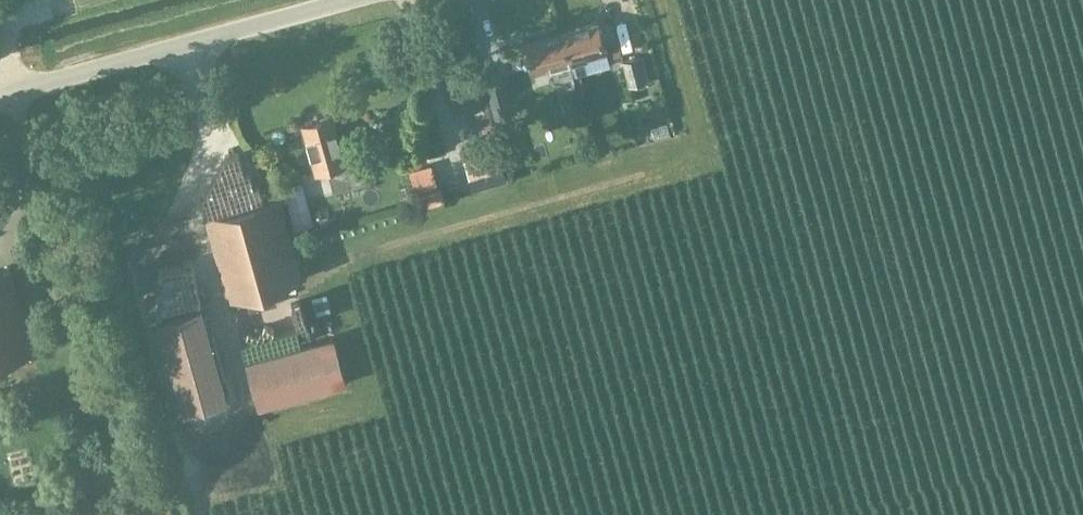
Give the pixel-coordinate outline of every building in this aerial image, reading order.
[(618,16),(628,15),(627,0),(617,0),(618,16)] [(525,38),(593,20),(590,8),(522,26),(525,38)] [(561,33),(569,61),(606,51),(598,23),(561,33)] [(533,71),(569,61),(561,33),(525,43),(533,71)] [(621,61),(628,86),(647,81),(640,56),(621,61)] [(498,117),(513,113),(503,78),(488,82),(498,117)] [(302,123),(316,173),(328,169),(334,190),(351,185),(345,164),(346,164),(331,115),(302,123)] [(503,168),(495,139),(466,147),(473,175),(469,177),(472,190),(507,180),(503,168)] [(300,176),(281,182),(285,195),(305,189),(300,176)] [(229,300),(301,279),(278,197),(205,217),(229,300)] [(121,231),(128,229),(125,218),(118,220),(121,231)] [(227,407),(197,286),(152,297),(182,418),(227,407)] [(259,407),(348,383),(336,338),(246,363),(259,407)]
